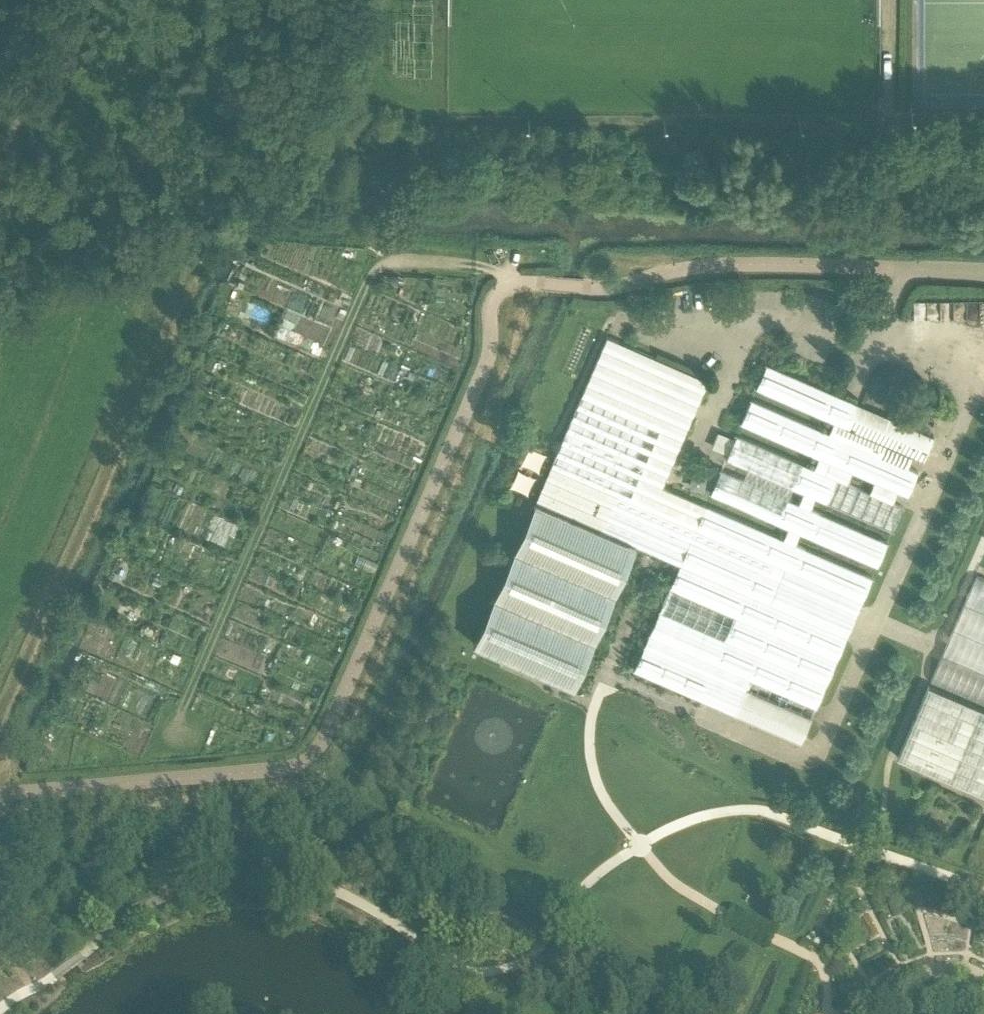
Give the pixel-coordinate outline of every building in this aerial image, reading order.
[(767,363),(756,387),(834,421),(829,432),(752,399),(747,409),(741,423),(819,456),(814,467),(736,434),(734,438),(718,431),(711,447),(728,454),(726,458),(804,491),(799,503),(721,469),(711,493),(788,527),(784,538),(662,485),(708,379),(607,336),(474,643),(574,687),(636,545),(680,564),(634,669),(801,742),(811,717),(733,683),(738,673),(816,706),(873,576),(795,543),(800,532),(877,565),(888,541),(810,507),(815,496),(892,530),(903,506),(892,501),(897,490),(908,495),(918,471),(907,466),(912,455),(923,460),(933,435),(767,363)] [(887,394),(903,401),(907,390),(892,383),(887,394)] [(983,705),(983,578),(976,574),(930,682),(983,705)] [(983,794),(983,709),(929,685),(898,757),(983,794)]
